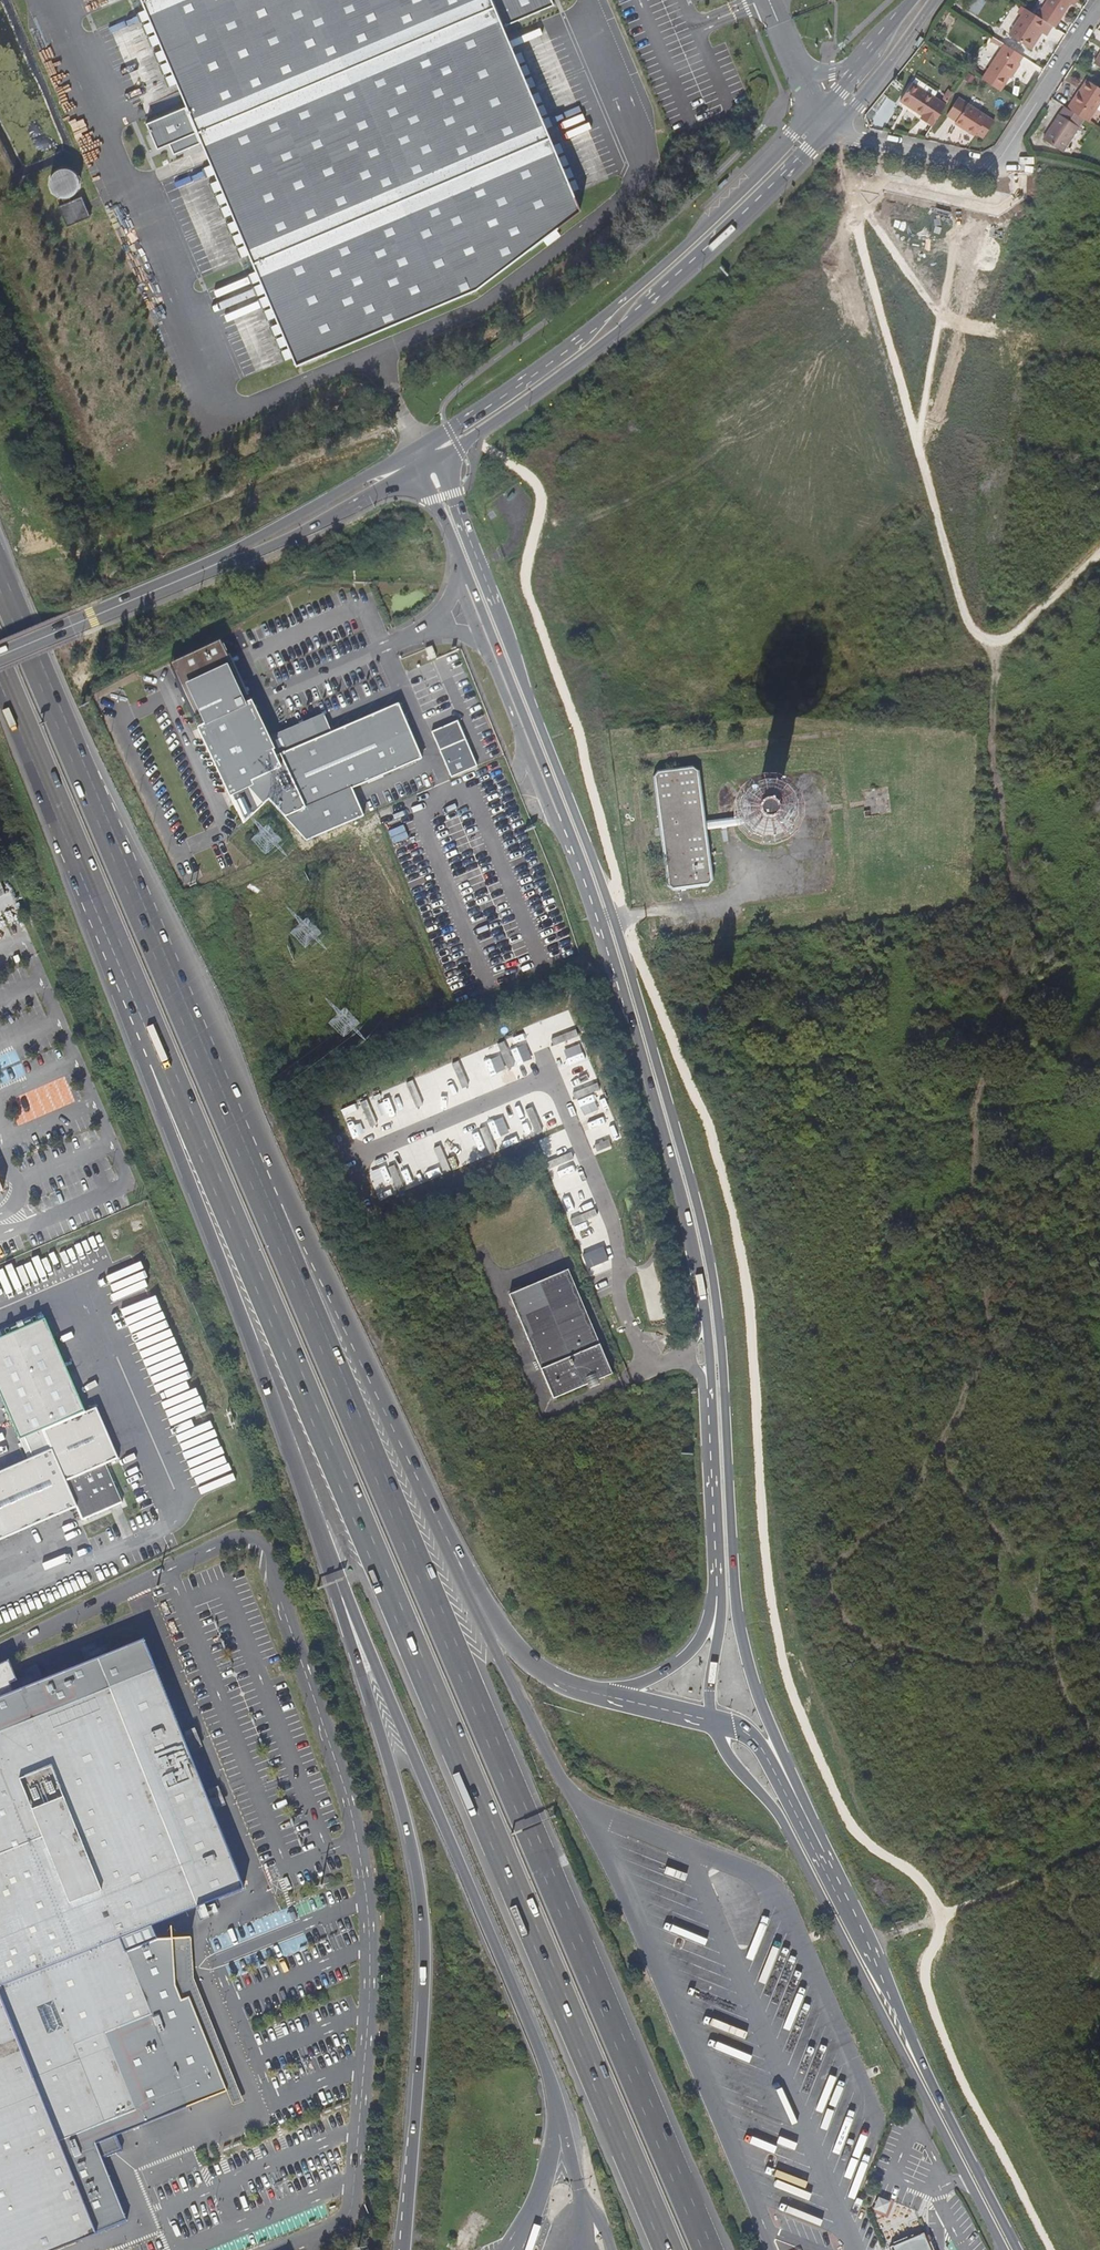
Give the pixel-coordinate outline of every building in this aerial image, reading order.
[(188,106),(149,123),(160,148),(172,143),(176,153),(204,142),(298,361),(478,287),(579,208),(505,24),(554,2),(553,0),(143,0),(188,106)] [(975,16),(988,0),(973,0),(966,8),(975,16)] [(1052,25),(1055,27),(1072,0),(1048,0),(1038,16),(1052,25)] [(1052,25),(1038,16),(1026,9),(1009,35),(1029,48),(1039,30),(1046,35),(1052,25)] [(1023,56),(1004,44),(982,79),(1000,90),(1009,78),(1018,63),(1023,56)] [(1020,64),(1018,63),(1009,78),(1011,79),(1020,64)] [(1073,112),(1089,121),(1099,103),(1099,88),(1086,80),(1072,102),(1068,108),(1073,112)] [(934,123),(946,104),(911,83),(900,101),(922,115),(934,123)] [(956,120),(967,127),(965,130),(974,136),(976,133),(983,138),(994,121),(967,104),(966,104),(959,99),(948,115),(956,120)] [(1059,114),(1043,139),(1062,151),(1078,127),(1059,114)] [(933,126),(934,123),(922,115),(920,118),(933,126)] [(954,123),(965,130),(967,127),(956,120),(954,123)] [(65,203),(81,183),(62,168),(46,189),(65,203)] [(868,179),(872,182),(876,177),(871,174),(868,178),(868,179)] [(57,208),(66,227),(89,217),(81,198),(57,208)] [(175,680),(243,824),(268,800),(306,841),(364,816),(352,789),(422,759),(398,704),(332,733),(278,758),(270,740),(253,703),(245,706),(242,700),(251,697),(232,655),(228,656),(220,641),(170,665),(177,680),(175,680)] [(324,715),(270,740),(278,758),(332,733),(324,715)] [(711,891),(706,838),(705,829),(700,778),(692,772),(660,776),(654,785),(666,895),(672,901),(707,897),(711,891)] [(748,825),(748,828),(749,832),(750,835),(753,838),(757,840),(761,841),(766,841),(770,839),(773,836),(775,832),(776,828),(775,823),(773,819),(770,816),(766,814),(761,814),(757,815),(753,817),(750,821),(748,825)] [(706,838),(750,835),(749,832),(748,828),(748,825),(705,829),(706,838)] [(550,1045),(552,1044),(543,1023),(529,1029),(536,1045),(548,1040),(550,1045)] [(484,1081),(470,1086),(475,1100),(489,1094),(484,1081)] [(541,1101),(526,1108),(533,1123),(537,1121),(541,1130),(560,1122),(550,1101),(543,1105),(541,1101)] [(602,1243),(581,1251),(588,1268),(608,1259),(602,1243)] [(508,1294),(552,1398),(612,1373),(568,1270),(508,1294)] [(78,1507),(83,1521),(149,1492),(115,1413),(103,1418),(97,1407),(44,1429),(52,1450),(0,1472),(0,1541),(78,1507)] [(126,2222),(101,2159),(122,2151),(116,2137),(130,2131),(127,2124),(163,2110),(200,2095),(198,2090),(211,2085),(213,2090),(238,2080),(200,1985),(192,1988),(186,1974),(185,1963),(187,1962),(190,1960),(191,1959),(192,1957),(192,1955),(191,1953),(191,1951),(190,1950),(188,1949),(186,1948),(185,1948),(184,1948),(182,1929),(201,1927),(200,1925),(167,1928),(166,1920),(243,1890),(143,1640),(12,1692),(8,1684),(16,1681),(8,1660),(0,1664),(0,2249),(57,2249),(126,2222)] [(201,1937),(201,1927),(182,1929),(184,1948),(185,1948),(186,1948),(188,1949),(190,1950),(191,1951),(191,1953),(192,1955),(192,1957),(191,1959),(190,1960),(187,1962),(185,1963),(186,1974),(192,1988),(200,1985),(238,2080),(242,2090),(247,2088),(252,2086),(243,2064),(221,2011),(205,1971),(204,1967),(201,1937)] [(879,2197),(874,2209),(886,2214),(891,2202),(879,2197)] [(892,2249),(931,2249),(924,2233),(891,2246),(892,2249)]
